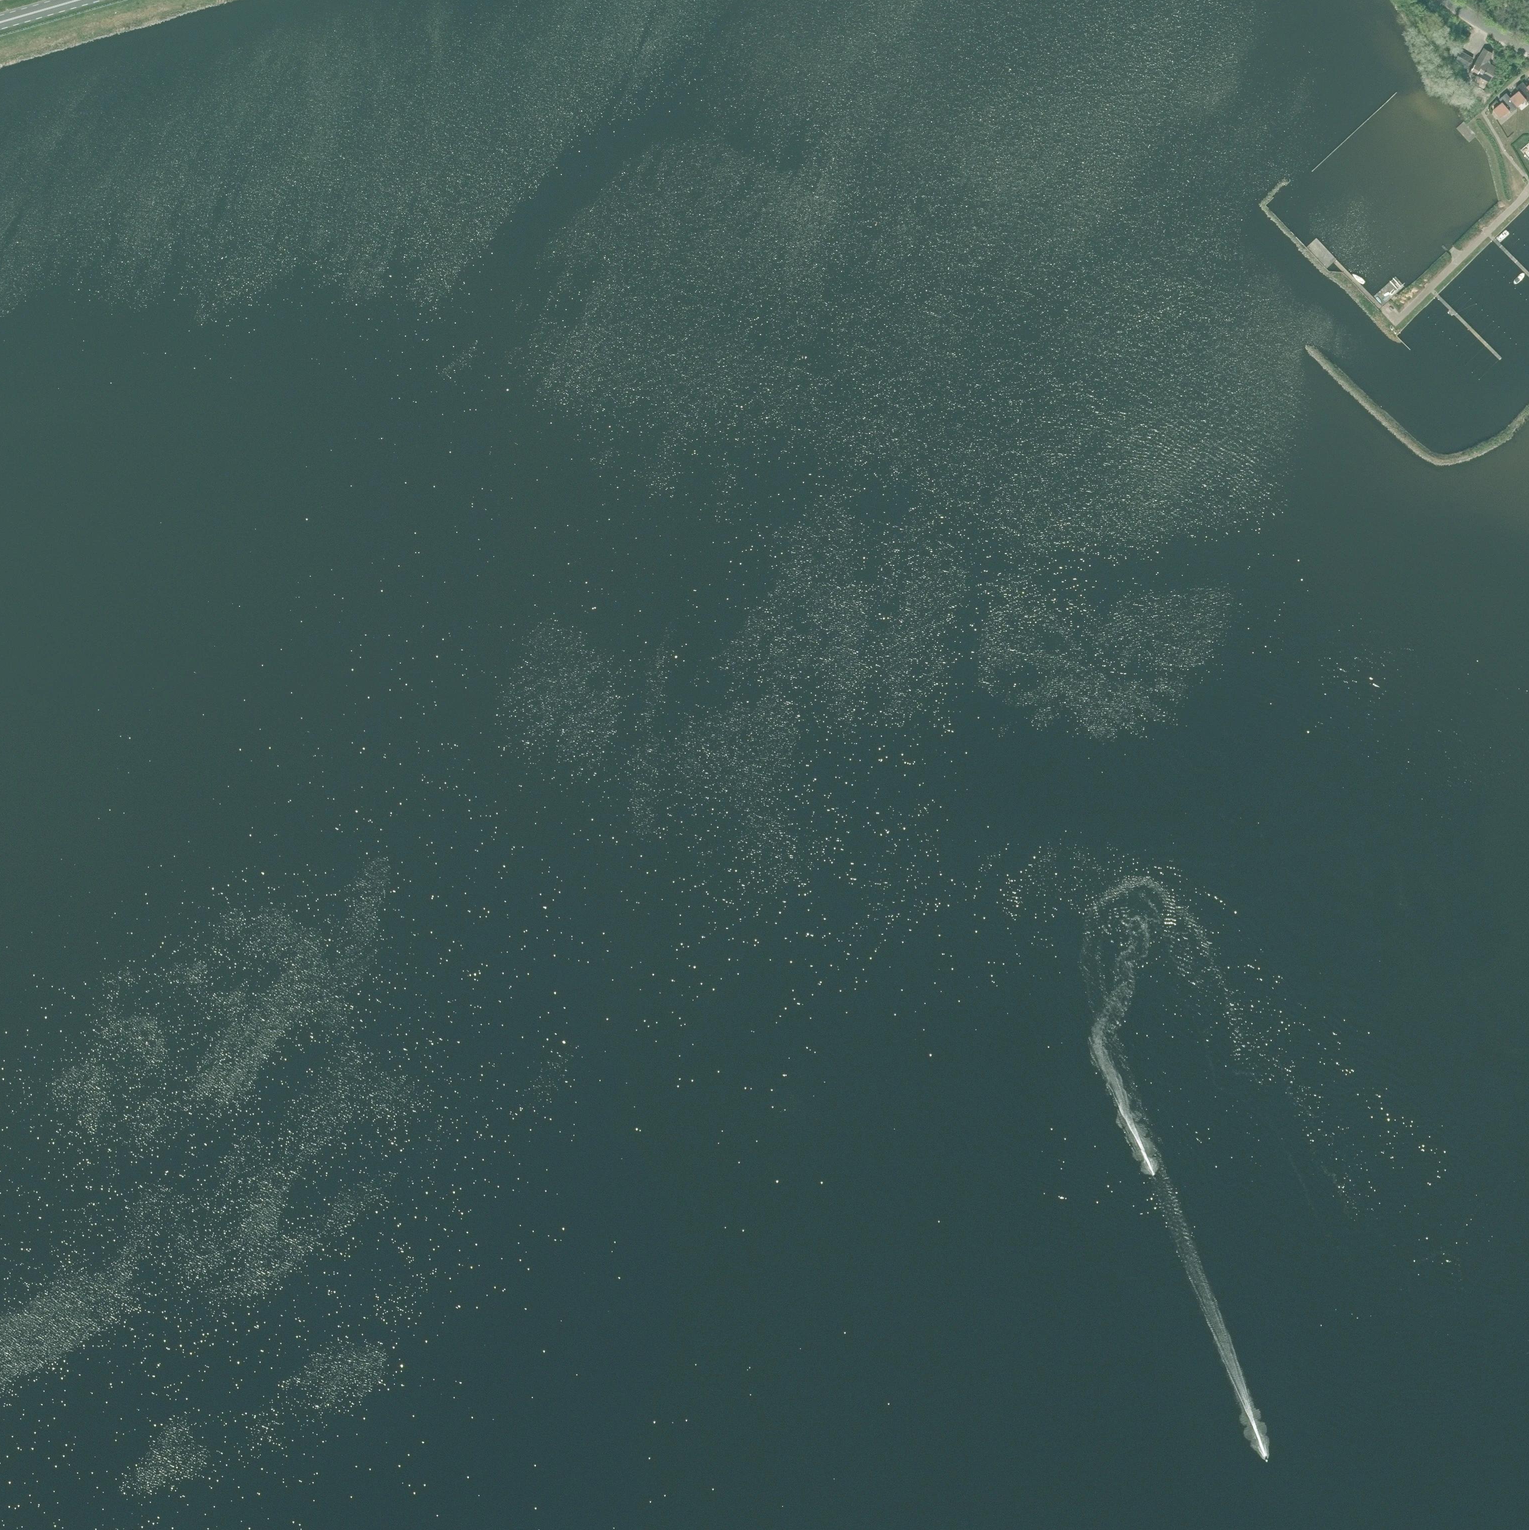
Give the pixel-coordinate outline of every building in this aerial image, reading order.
[(1497,68),(1490,64),(1489,60),(1492,53),(1484,49),(1479,58),(1478,57),(1469,73),(1476,77),(1478,75),(1489,82),(1497,68)] [(1473,57),(1461,50),(1456,59),(1468,66),(1473,57)] [(1527,87),(1523,82),(1516,88),(1518,91),(1510,98),(1518,106),(1526,100),(1528,102),(1528,101),(1528,89),(1527,87)] [(1518,106),(1510,98),(1506,93),(1499,99),(1502,102),(1493,110),(1501,118),(1509,111),(1511,113),(1518,107),(1518,106)]
